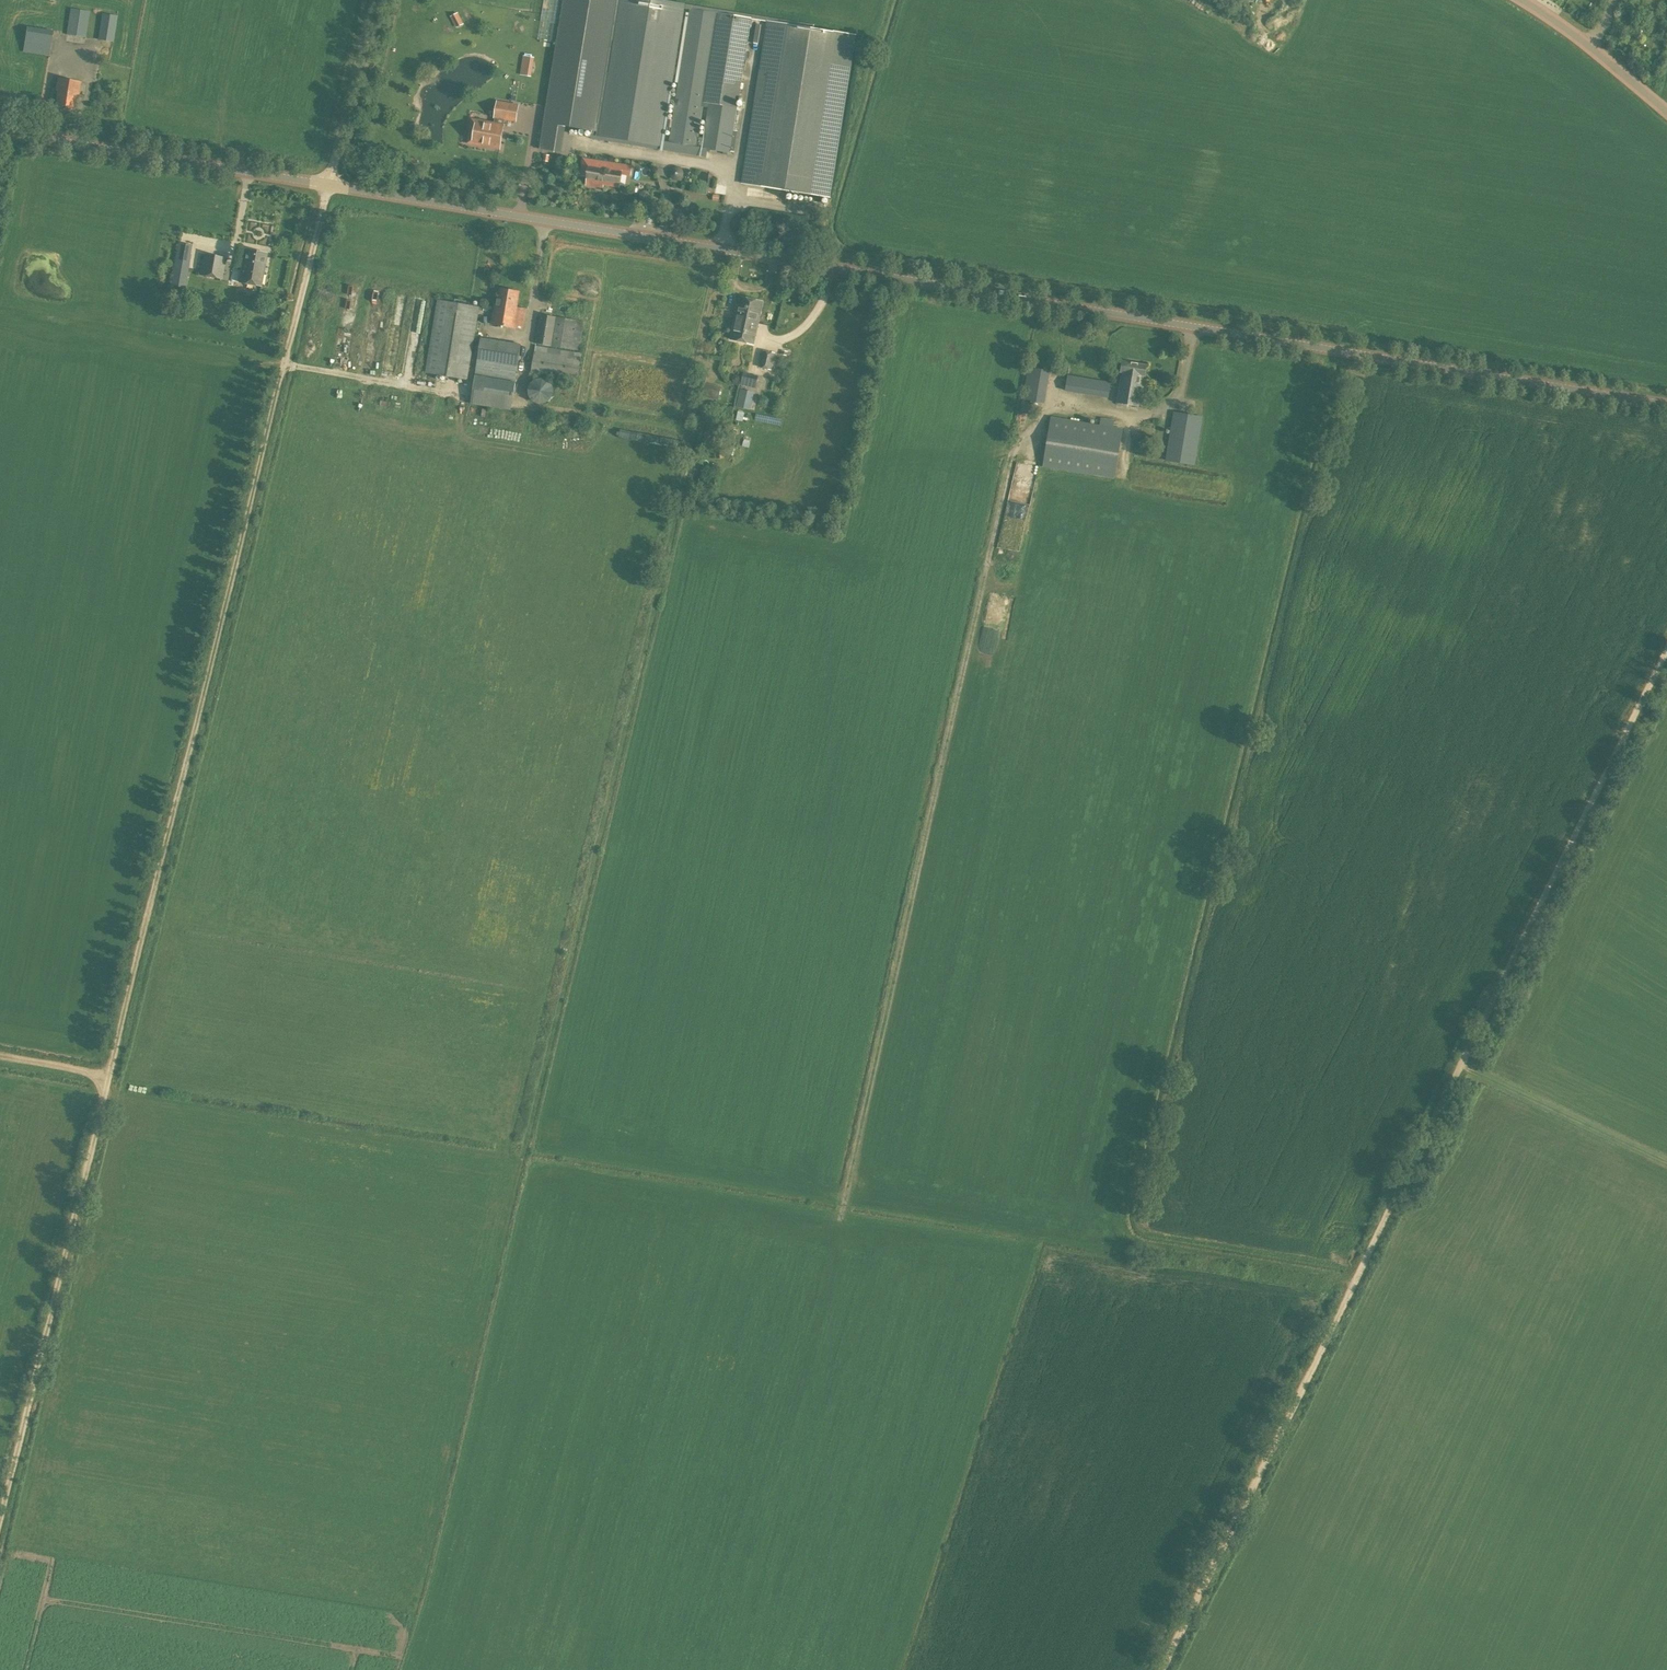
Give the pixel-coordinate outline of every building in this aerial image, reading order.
[(618,0),(564,0),(542,123),(592,131),(595,132),(618,0)] [(591,138),(707,157),(708,149),(696,147),(668,143),(663,143),(684,8),(690,9),(690,8),(719,13),(751,18),(751,19),(766,22),(767,20),(814,28),(814,24),(664,0),(618,0),(595,132),(592,131),(591,138)] [(86,37),(90,11),(70,8),(66,34),(86,37)] [(751,19),(751,18),(719,13),(690,8),(690,9),(668,143),(696,147),(708,149),(730,153),(730,151),(734,152),(737,131),(734,130),(737,107),(750,27),(751,19)] [(464,23),(458,12),(450,16),(456,27),(464,23)] [(113,42),(117,16),(102,13),(98,39),(113,42)] [(831,197),(856,34),(814,28),(767,20),(766,22),(741,183),(831,197)] [(53,31),(27,27),(23,52),(49,56),(53,31)] [(521,68),(520,74),(531,76),(532,70),(521,68)] [(79,94),(81,82),(57,78),(55,91),(57,91),(55,105),(74,108),(77,93),(79,94)] [(498,118),(497,123),(473,119),(470,131),(475,132),(473,141),(486,143),(485,145),(500,148),(504,124),(503,124),(504,119),(516,121),(519,105),(497,101),(494,117),(498,118)] [(588,176),(587,184),(597,186),(597,183),(619,186),(621,173),(630,175),(631,166),(583,158),(580,175),(588,176)] [(193,245),(178,242),(169,288),(181,290),(182,288),(184,289),(193,245)] [(261,286),(267,254),(245,250),(239,282),(261,286)] [(222,279),(226,257),(203,253),(199,275),(222,279)] [(517,307),(520,291),(500,288),(497,304),(494,304),(491,323),(523,329),(526,309),(517,307)] [(735,317),(758,322),(763,301),(740,296),(735,317)] [(467,380),(480,306),(437,299),(425,372),(467,380)] [(580,351),(584,321),(540,314),(536,343),(580,351)] [(753,344),(758,322),(735,317),(730,339),(753,344)] [(516,381),(521,344),(481,337),(475,375),(473,390),(513,397),(516,381)] [(577,380),(582,353),(536,345),(531,373),(577,380)] [(771,370),(775,353),(762,350),(759,367),(771,370)] [(1145,376),(1147,365),(1122,361),(1120,372),(1121,373),(1116,402),(1139,406),(1143,376),(1145,376)] [(755,388),(758,375),(743,372),(740,385),(755,388)] [(1110,396),(1111,380),(1066,375),(1065,391),(1110,396)] [(551,399),(554,393),(553,386),(549,381),(543,378),(536,379),(530,383),(528,389),(529,389),(529,393),(530,396),(531,398),(533,400),(536,402),(539,402),(542,402),(545,402),(547,401),(550,398),(551,399)] [(718,401),(721,386),(705,383),(701,398),(718,401)] [(750,410),(754,392),(741,389),(737,407),(750,410)] [(1030,415),(1032,402),(1022,401),(1020,413),(1030,415)] [(1195,465),(1203,416),(1173,411),(1165,460),(1195,465)] [(1094,423),(1051,416),(1043,467),(1115,479),(1123,428),(1113,427),(1114,420),(1100,418),(1100,421),(1095,420),(1094,423)] [(1147,454),(1149,442),(1136,439),(1133,451),(1147,454)]
